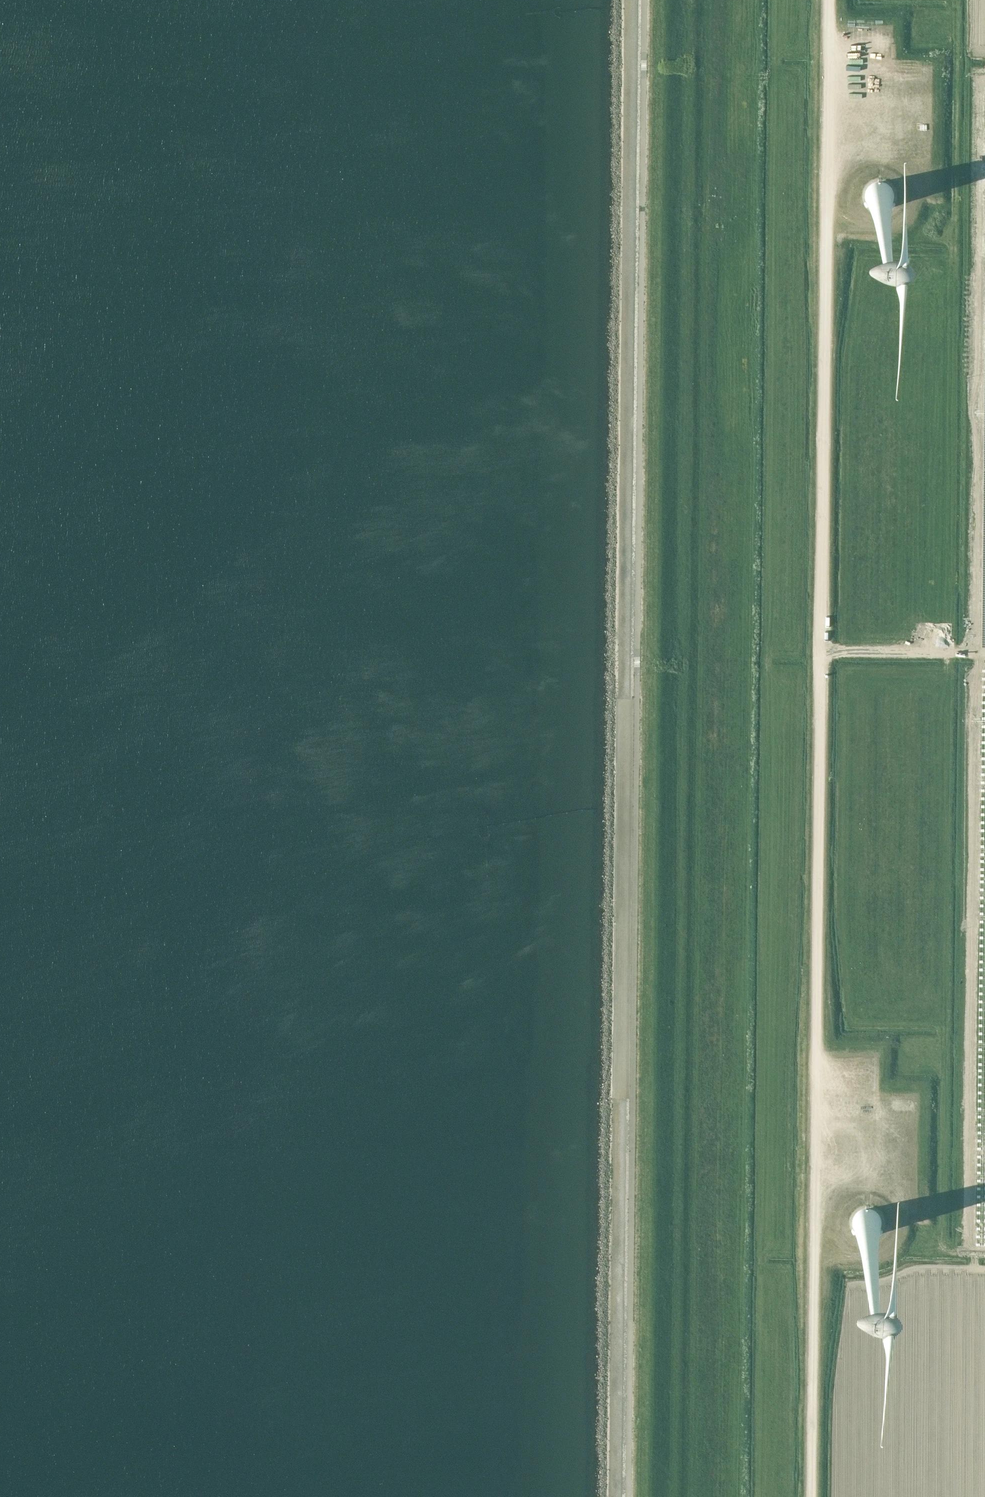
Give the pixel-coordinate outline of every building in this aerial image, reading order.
[(864,193),(863,197),(864,202),(866,206),(869,210),(873,212),(877,213),(882,214),(886,212),(890,210),(893,206),(895,202),(896,197),(895,193),(893,188),(890,185),(886,182),(882,181),(877,181),(873,182),(869,185),(866,188),(864,193)] [(851,1219),(850,1224),(851,1229),(853,1233),(856,1237),(860,1239),(865,1240),(869,1240),(874,1239),(878,1237),(881,1233),(883,1229),(883,1224),(883,1219),(881,1215),(878,1212),(874,1209),(869,1208),(865,1208),(860,1209),(856,1212),(853,1215),(851,1219)]
